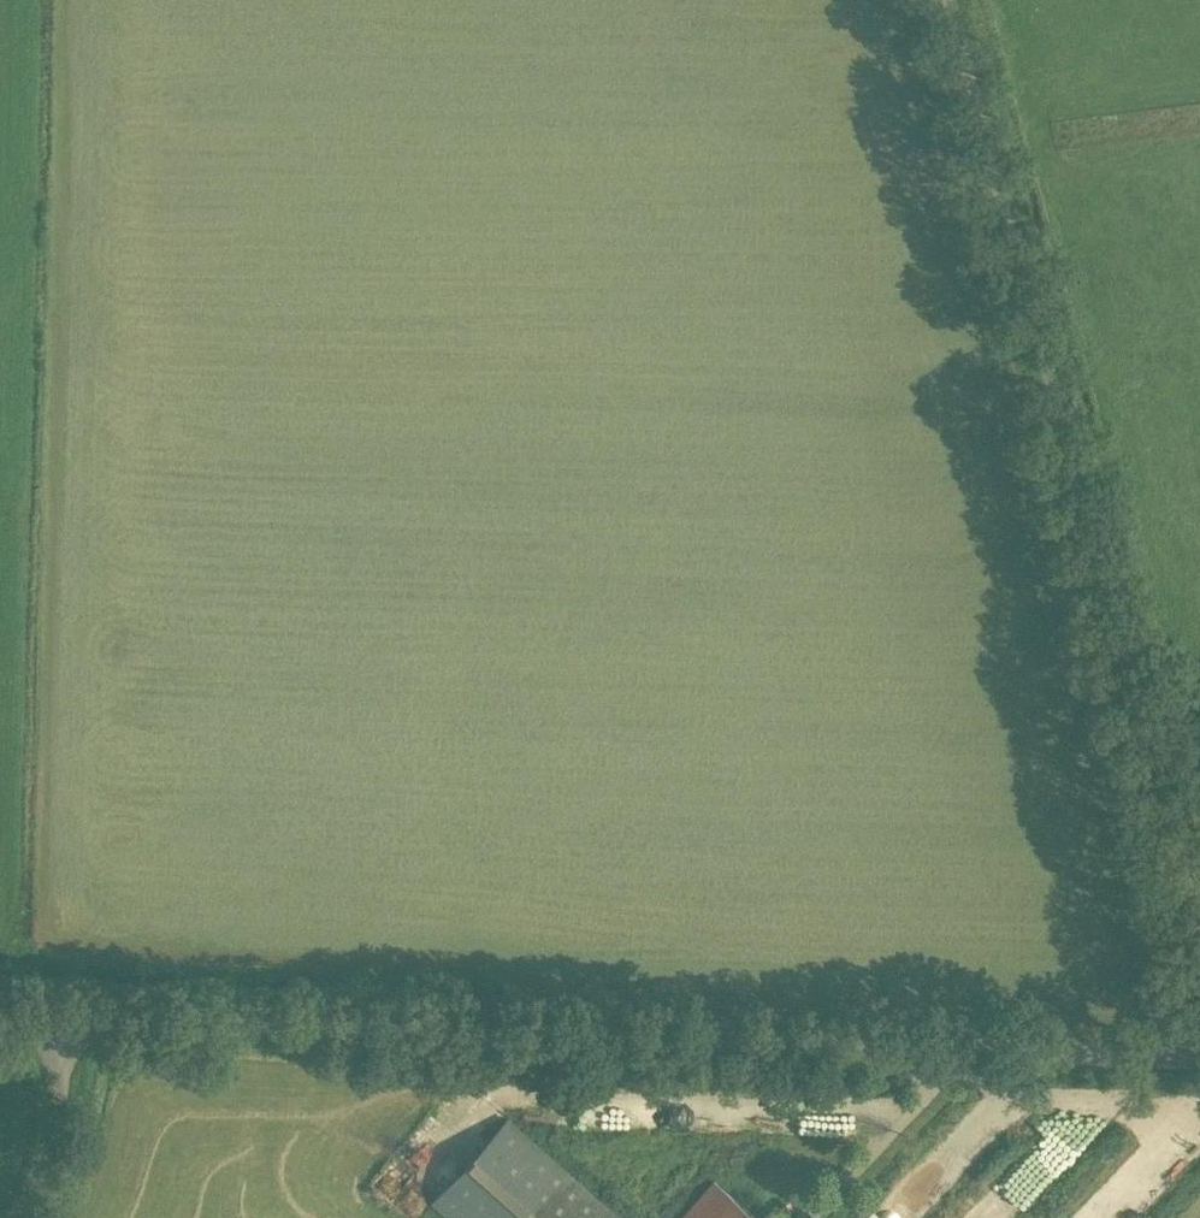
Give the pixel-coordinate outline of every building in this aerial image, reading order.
[(508,1120),(433,1204),(448,1217),(618,1217),(508,1120)] [(714,1181),(682,1217),(757,1217),(714,1181)]
